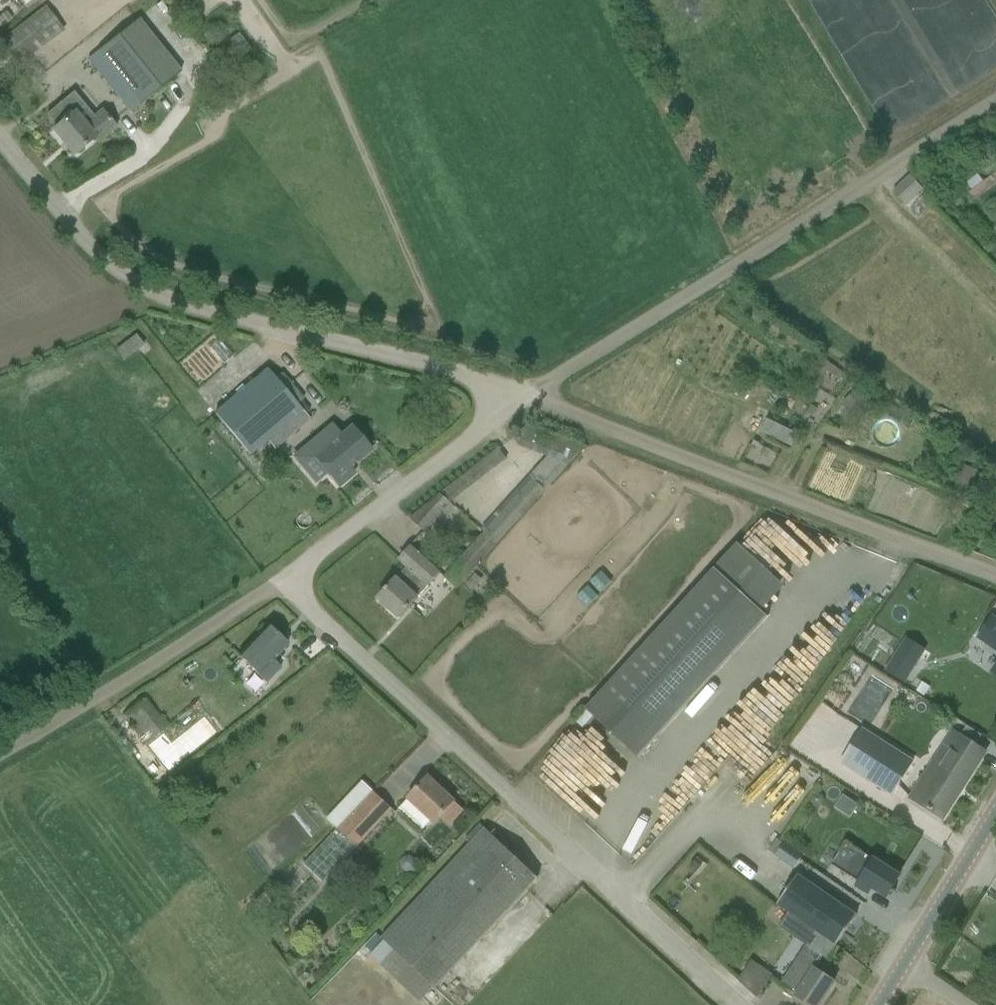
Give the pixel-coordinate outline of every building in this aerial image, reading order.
[(28,9),(39,0),(21,0),(28,9)] [(45,6),(0,40),(0,41),(19,66),(64,31),(45,6)] [(131,112),(183,70),(140,17),(88,59),(131,112)] [(57,126),(53,130),(74,155),(95,138),(99,142),(116,128),(102,110),(94,116),(85,106),(76,113),(64,100),(47,114),(57,126)] [(893,192),(906,205),(923,189),(911,176),(893,192)] [(129,340),(137,351),(144,346),(136,334),(129,340)] [(216,414),(258,464),(310,419),(268,369),(216,414)] [(807,414),(813,418),(818,409),(812,405),(807,414)] [(762,430),(792,444),(798,431),(768,418),(762,430)] [(354,474),(349,468),(371,449),(352,427),(341,436),(332,425),(304,448),(337,488),(354,474)] [(547,488),(532,475),(483,529),(486,532),(445,577),(456,587),(547,488)] [(972,483),(958,478),(954,489),(968,495),(972,483)] [(411,519),(425,533),(452,503),(440,495),(411,519)] [(441,573),(411,546),(410,548),(398,560),(407,568),(396,580),(395,579),(378,598),(400,618),(441,573)] [(640,758),(769,617),(716,568),(587,709),(640,758)] [(993,618),(978,639),(995,651),(995,620),(993,618)] [(282,669),(273,660),(288,644),(268,625),(238,657),(267,684),(282,669)] [(904,683),(916,663),(899,654),(887,674),(904,683)] [(161,764),(182,747),(145,700),(124,717),(161,764)] [(863,729),(841,763),(892,795),(913,762),(863,729)] [(943,819),(985,752),(951,730),(909,797),(943,819)] [(455,801),(428,777),(407,800),(434,825),(441,818),(450,827),(465,811),(455,802),(455,801)] [(393,810),(375,792),(352,816),(345,809),(331,823),(339,830),(305,865),(322,882),(356,848),(357,849),(393,810)] [(176,794),(166,802),(168,805),(172,809),(181,802),(176,794)] [(434,989),(524,893),(538,878),(485,829),(381,940),(395,953),(434,989)] [(774,840),(771,856),(793,860),(797,845),(774,840)] [(901,876),(846,842),(832,864),(858,880),(855,886),(869,894),(873,889),(887,898),(901,876)] [(410,857),(404,858),(401,863),(402,869),(407,872),(413,871),(416,867),(415,861),(410,857)] [(808,865),(802,872),(818,883),(823,876),(808,865)] [(795,873),(776,902),(814,929),(837,945),(857,916),(795,873)] [(261,912),(271,904),(265,895),(254,903),(261,912)] [(814,929),(805,943),(808,945),(782,982),(799,993),(797,996),(796,996),(809,1004),(819,1004),(834,983),(835,982),(816,967),(823,957),(827,959),(837,945),(814,929)] [(752,961),(739,980),(758,997),(772,975),(752,961)]
